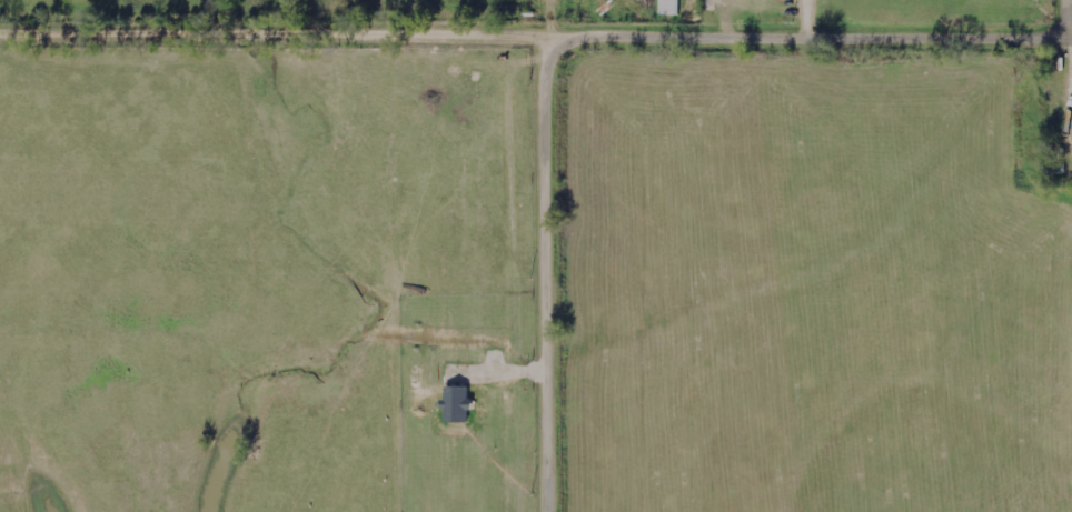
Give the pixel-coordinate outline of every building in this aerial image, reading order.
[(681,0),(661,0),(661,16),(680,16),(681,0)]
